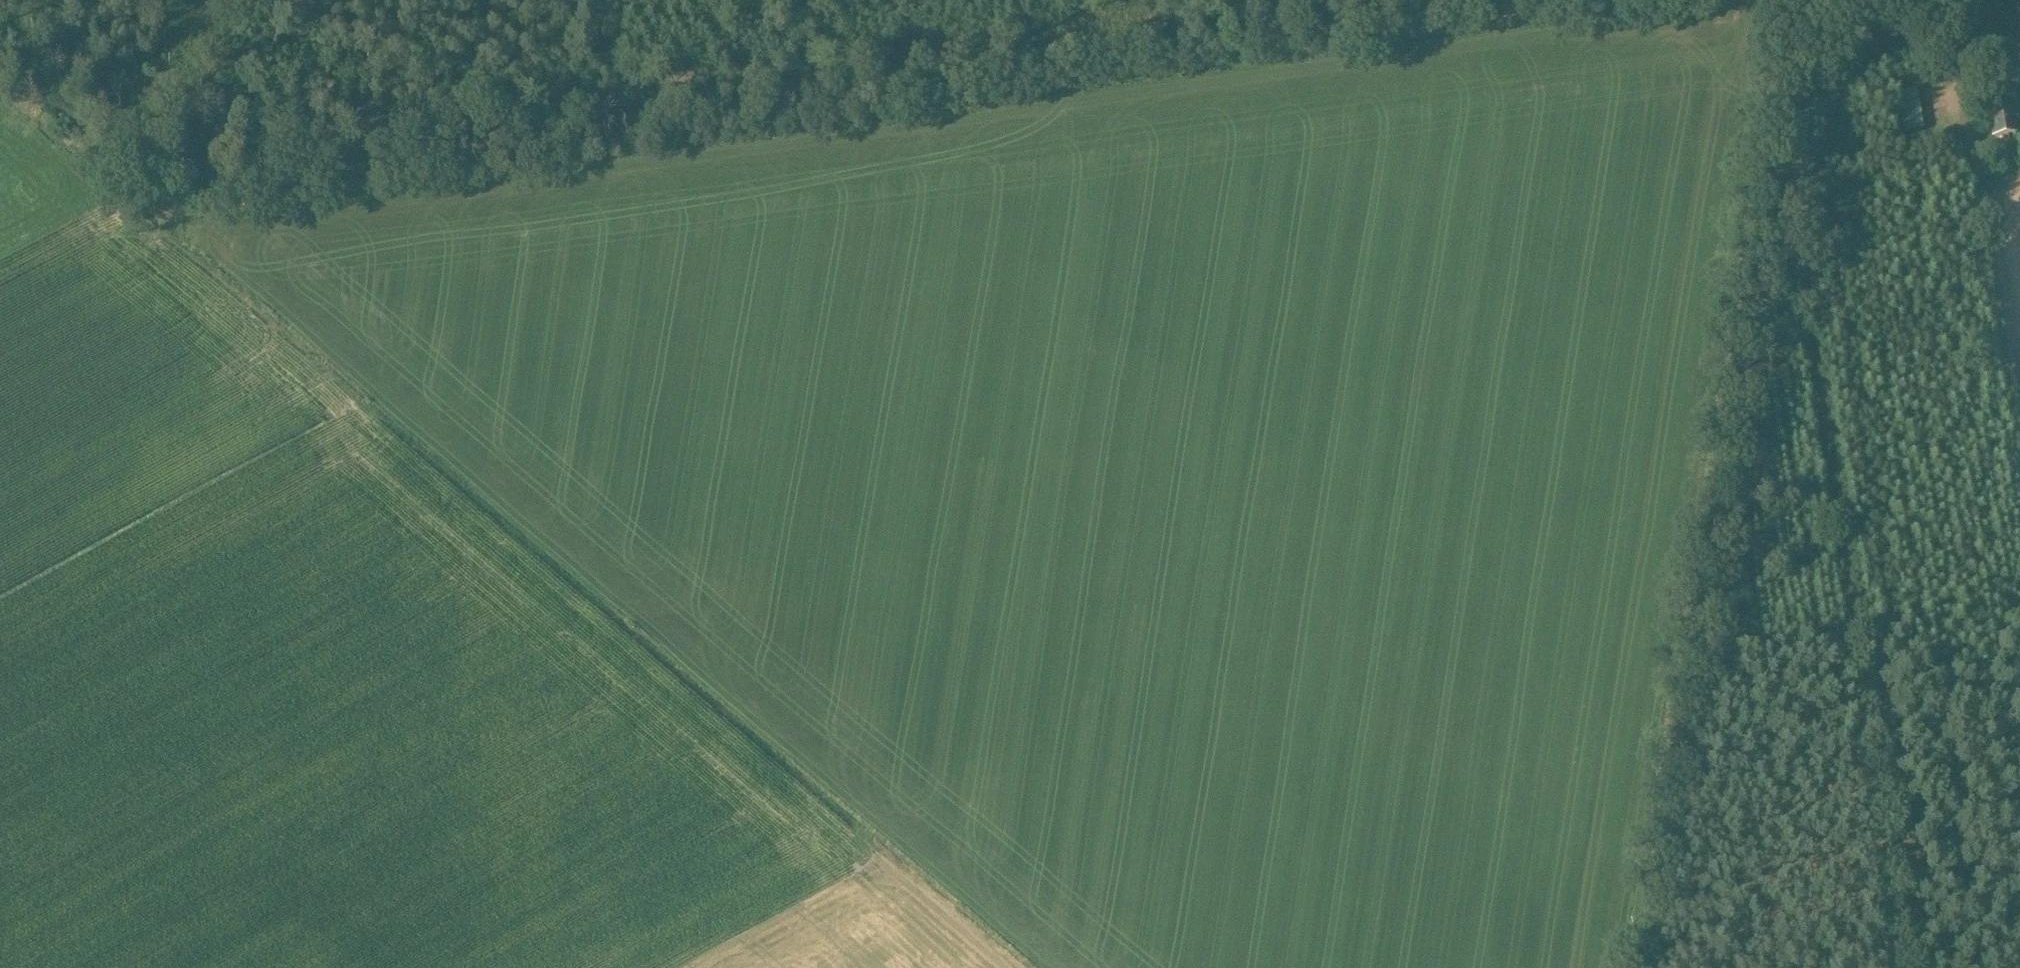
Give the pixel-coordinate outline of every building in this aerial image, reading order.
[(1986,93),(1993,136),(2018,132),(2011,89),(1986,93)]
